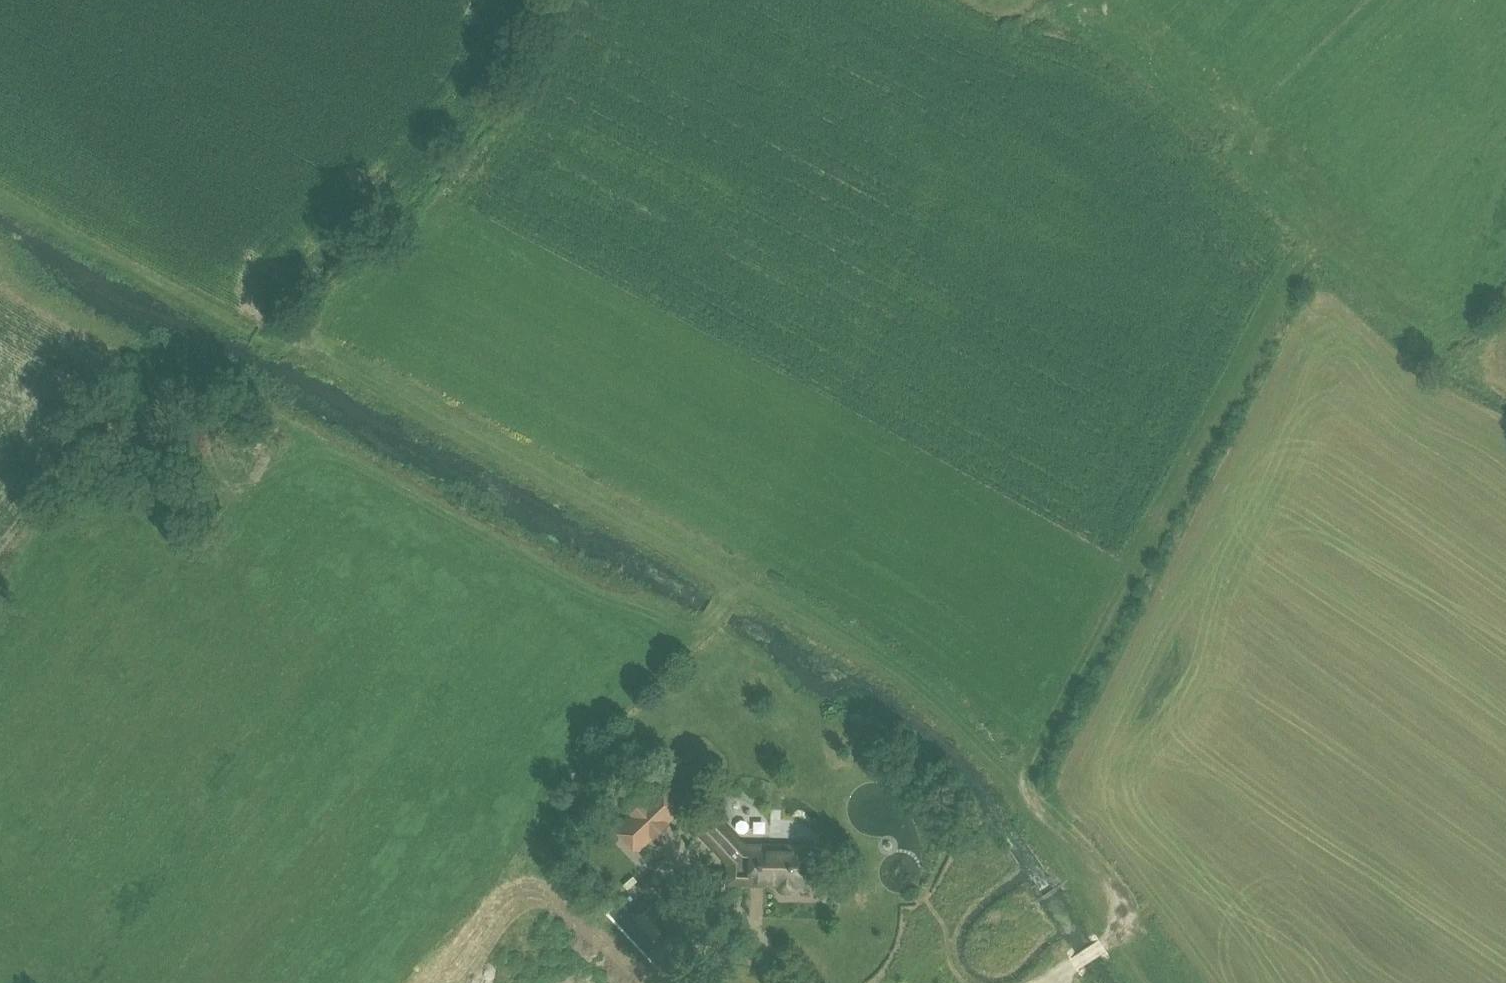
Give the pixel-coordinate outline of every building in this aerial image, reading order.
[(639,850),(681,809),(660,786),(617,827),(639,850)] [(797,884),(797,883),(808,883),(811,880),(811,866),(818,860),(818,851),(812,845),(803,845),(797,851),(796,851),(796,858),(780,857),(781,850),(780,850),(777,847),(754,847),(748,852),(725,828),(725,825),(719,819),(716,819),(714,817),(700,830),(731,863),(731,881),(752,882),(756,878),(764,879),(764,882),(778,882),(778,884),(779,885),(779,887),(780,888),(781,889),(782,891),(784,891),(786,892),(788,892),(789,892),(792,891),(793,890),(794,889),(795,888),(796,887),(797,885),(797,884)] [(672,929),(664,920),(681,904),(654,875),(641,887),(649,896),(632,913),(660,941),(672,929)]
